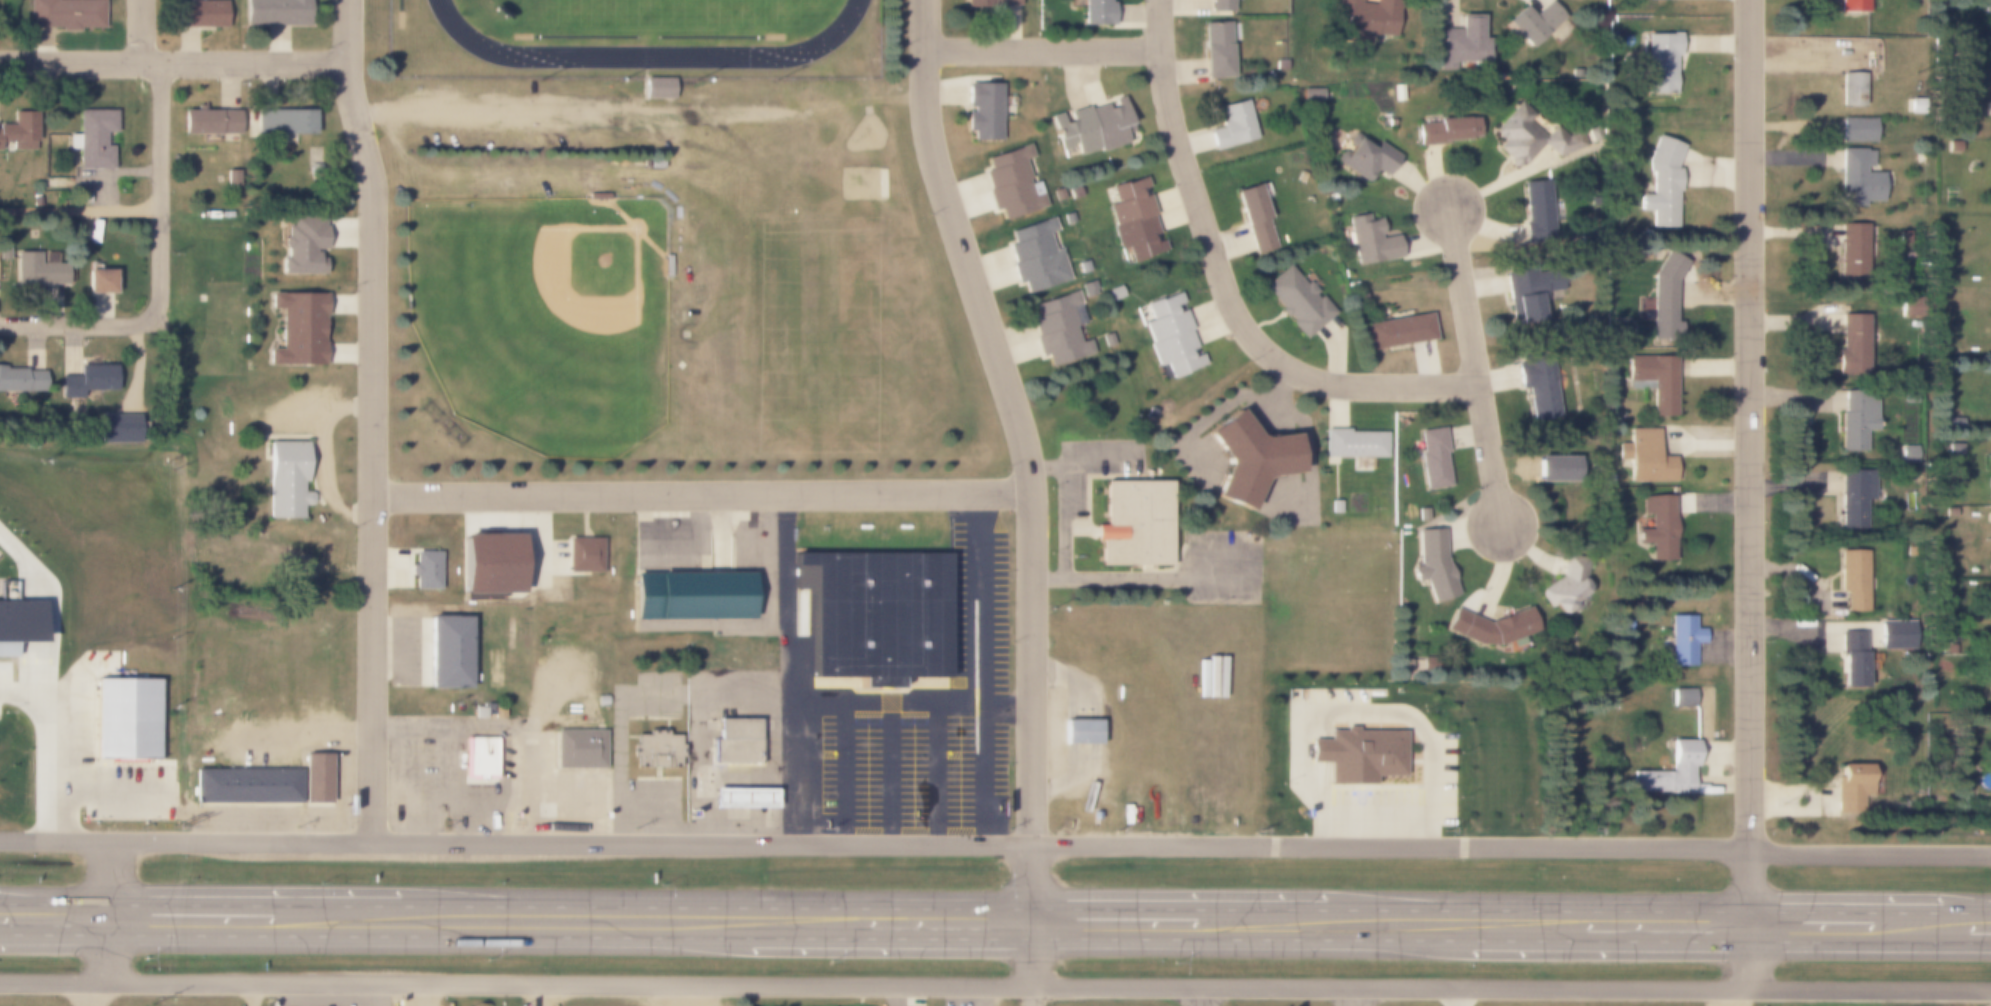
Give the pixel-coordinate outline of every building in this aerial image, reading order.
[(29,27),(103,27),(103,0),(29,0),(29,27)] [(224,0),(224,27),(173,27),(173,0),(224,0)] [(245,26),(245,0),(308,0),(308,26),(245,26)] [(967,8),(1022,7),(1022,0),(967,0),(967,8)] [(1082,28),(1082,0),(1113,0),(1113,28),(1082,28)] [(1209,11),(1233,11),(1233,0),(1209,0),(1209,11)] [(1330,8),(1342,9),(1340,41),(1373,43),(1374,38),(1375,34),(1379,33),(1380,42),(1384,38),(1399,39),(1402,0),(1331,0),(1330,8)] [(1498,26),(1513,42),(1521,41),(1530,50),(1546,36),(1557,47),(1577,29),(1550,0),(1548,0),(1532,15),(1523,4),(1498,26)] [(1641,19),(1680,18),(1680,0),(1641,0),(1641,19)] [(1836,12),(1866,12),(1866,0),(1836,0),(1836,12)] [(1460,14),(1459,30),(1439,29),(1438,71),(1447,68),(1447,60),(1458,60),(1458,66),(1480,67),(1480,61),(1487,61),(1487,36),(1480,36),(1481,15),(1460,14)] [(1202,21),(1203,78),(1231,77),(1229,21),(1202,21)] [(1644,33),(1643,91),(1672,91),(1672,54),(1679,54),(1679,33),(1644,33)] [(1274,60),(1284,60),(1284,70),(1274,70),(1274,60)] [(1841,72),(1840,105),(1862,106),(1863,73),(1841,72)] [(643,78),(672,78),(672,98),(643,98),(643,78)] [(965,79),(964,124),(971,142),(1000,143),(1002,80),(965,79)] [(1301,89),(1321,89),(1321,100),(1301,100),(1301,89)] [(1050,112),(1060,108),(1065,122),(1069,120),(1065,108),(1087,101),(1088,106),(1106,100),(1108,107),(1114,105),(1112,97),(1122,94),(1133,128),(1126,133),(1129,143),(1102,152),(1099,148),(1082,154),(1077,137),(1064,141),(1067,149),(1063,150),(1050,112)] [(1492,130),(1496,149),(1517,168),(1521,163),(1529,162),(1544,146),(1559,160),(1587,146),(1578,129),(1567,135),(1521,95),(1492,130)] [(1245,99),(1255,138),(1212,149),(1207,129),(1219,126),(1218,120),(1223,119),(1219,106),(1245,99)] [(195,110),(195,105),(203,105),(203,110),(240,110),(240,133),(181,133),(181,110),(195,110)] [(66,133),(76,132),(76,108),(116,107),(117,171),(78,172),(78,162),(70,162),(69,149),(67,149),(66,133)] [(253,133),(253,110),(312,110),(312,133),(253,133)] [(35,150),(0,150),(0,124),(11,124),(11,111),(34,111),(35,150)] [(1475,116),(1476,133),(1480,133),(1480,138),(1470,138),(1470,143),(1419,144),(1419,121),(1436,121),(1436,117),(1475,116)] [(1841,117),(1840,142),(1872,142),(1873,118),(1841,117)] [(1350,133),(1337,152),(1336,163),(1365,183),(1374,170),(1385,178),(1401,155),(1376,137),(1369,147),(1350,133)] [(1656,135),(1646,161),(1646,172),(1650,172),(1650,228),(1676,228),(1676,170),(1674,170),(1674,166),(1681,144),(1656,135)] [(984,158),(988,168),(986,170),(988,186),(986,189),(993,212),(1001,209),(1003,216),(1043,203),(1036,181),(1029,183),(1030,176),(1041,172),(1028,140),(984,158)] [(1948,141),(1958,141),(1958,150),(1948,150),(1948,141)] [(1863,148),(1863,150),(1871,150),(1872,166),(1863,166),(1863,175),(1880,175),(1880,200),(1862,200),(1863,206),(1839,206),(1838,148),(1863,148)] [(648,155),(663,155),(663,167),(648,167),(648,155)] [(225,170),(238,170),(238,186),(225,186),(225,170)] [(1298,171),(1305,175),(1301,182),(1295,179),(1298,171)] [(1110,185),(1115,201),(1108,203),(1115,225),(1111,226),(1118,246),(1127,242),(1133,260),(1164,249),(1161,240),(1151,243),(1147,233),(1157,230),(1150,210),(1153,208),(1148,192),(1140,195),(1140,192),(1152,189),(1147,173),(1110,185)] [(1521,181),(1525,241),(1553,239),(1549,180),(1521,181)] [(1233,192),(1253,254),(1277,246),(1257,185),(1233,192)] [(1345,216),(1353,266),(1401,258),(1397,234),(1383,236),(1378,237),(1375,220),(1369,221),(1367,212),(1345,216)] [(1011,230),(1014,242),(1008,245),(1012,257),(1010,263),(1018,284),(1024,280),(1027,291),(1069,278),(1060,248),(1054,250),(1049,233),(1055,228),(1052,217),(1011,230)] [(322,218),(322,226),(324,226),(324,249),(316,249),(316,258),(324,258),(324,274),(280,274),(280,258),(284,258),(284,249),(279,245),(279,239),(284,235),(284,226),(289,226),(289,218),(322,218)] [(1838,224),(1838,287),(1864,287),(1865,224),(1838,224)] [(1665,250),(1651,274),(1650,340),(1673,340),(1674,278),(1684,262),(1665,250)] [(16,251),(39,251),(39,263),(67,263),(67,284),(16,284),(16,251)] [(1508,268),(1515,327),(1546,324),(1542,291),(1565,288),(1562,262),(1508,268)] [(1317,290),(1313,293),(1315,296),(1319,293),(1335,311),(1304,338),(1260,288),(1286,265),(1304,285),(1309,281),(1317,290)] [(85,270),(112,270),(112,293),(85,293),(85,270)] [(1141,301),(1148,320),(1140,323),(1156,366),(1164,363),(1171,382),(1208,367),(1202,353),(1189,358),(1186,349),(1196,345),(1190,329),(1194,327),(1186,306),(1188,305),(1180,286),(1141,301)] [(1033,302),(1037,316),(1033,319),(1043,355),(1046,354),(1049,367),(1089,357),(1085,343),(1076,346),(1071,326),(1084,322),(1076,290),(1033,302)] [(323,293),(323,364),(268,364),(268,348),(279,348),(279,309),(268,309),(268,293),(323,293)] [(1899,298),(1911,298),(1911,307),(1899,307),(1899,298)] [(1364,325),(1369,349),(1433,337),(1428,313),(1364,325)] [(1838,314),(1864,314),(1865,375),(1835,375),(1835,348),(1838,348),(1838,314)] [(1514,358),(1519,388),(1526,387),(1531,422),(1559,418),(1550,352),(1514,358)] [(1626,355),(1626,388),(1650,388),(1650,416),(1677,416),(1677,355),(1626,355)] [(58,374),(78,375),(78,363),(115,364),(115,398),(58,397),(58,374)] [(44,393),(44,369),(26,369),(26,367),(5,368),(5,365),(0,365),(0,394),(44,393)] [(1843,390),(1843,411),(1838,411),(1837,454),(1866,454),(1866,431),(1877,431),(1877,390),(1843,390)] [(1232,409),(1201,432),(1221,459),(1221,466),(1207,497),(1247,514),(1261,483),(1268,476),(1296,474),(1293,436),(1258,438),(1252,435),(1232,409)] [(102,415),(141,415),(141,444),(102,444),(102,415)] [(1947,418),(1961,418),(1961,426),(1947,426),(1947,418)] [(1418,430),(1422,454),(1418,454),(1424,490),(1455,485),(1444,425),(1418,430)] [(1628,428),(1628,442),(1617,442),(1617,460),(1626,460),(1626,484),(1674,483),(1674,455),(1657,456),(1656,427),(1628,428)] [(1324,428),(1349,428),(1349,432),(1384,432),(1385,455),(1324,456),(1324,428)] [(301,491),(308,491),(312,494),(312,502),(308,505),(301,505),(301,518),(267,518),(267,441),(306,441),(306,482),(301,482),(301,491)] [(1947,443),(1961,443),(1961,455),(1947,455),(1947,443)] [(1899,445),(1919,445),(1919,463),(1899,463),(1899,445)] [(1839,470),(1840,529),(1874,528),(1873,469),(1839,470)] [(1599,474),(1612,474),(1612,486),(1599,486),(1599,474)] [(1168,481),(1168,565),(1098,565),(1098,540),(1091,540),(1091,525),(1104,525),(1104,481),(1168,481)] [(1642,497),(1642,516),(1647,515),(1648,529),(1633,529),(1633,542),(1648,541),(1649,562),(1674,561),(1672,496),(1642,497)] [(1329,501),(1339,501),(1339,513),(1329,513),(1329,501)] [(1944,508),(1954,508),(1954,517),(1944,517),(1944,508)] [(1441,530),(1442,554),(1458,593),(1434,603),(1426,584),(1415,589),(1405,566),(1417,561),(1416,531),(1441,530)] [(459,535),(517,535),(517,593),(459,593),(459,535)] [(567,538),(600,538),(600,571),(567,571),(567,538)] [(1839,551),(1839,590),(1844,590),(1844,613),(1868,613),(1868,550),(1839,551)] [(412,575),(409,575),(409,564),(412,564),(412,551),(437,551),(437,588),(412,588),(412,575)] [(857,676),(810,676),(810,566),(791,566),(791,552),(947,552),(947,676),(894,676),(894,687),(857,687),(857,676)] [(1565,554),(1560,579),(1542,589),(1539,600),(1558,614),(1568,614),(1573,603),(1583,594),(1591,559),(1565,554)] [(633,571),(749,571),(749,619),(633,619),(633,571)] [(17,656),(0,656),(0,599),(43,599),(43,640),(17,640),(17,656)] [(1453,607),(1488,622),(1527,607),(1536,629),(1500,643),(1476,641),(1444,627),(1453,607)] [(1671,614),(1671,667),(1695,667),(1695,644),(1708,644),(1708,628),(1694,628),(1694,614),(1671,614)] [(427,616),(468,616),(468,688),(427,688),(427,616)] [(1878,620),(1879,649),(1914,648),(1913,619),(1878,620)] [(1841,632),(1841,652),(1843,652),(1843,679),(1841,679),(1841,687),(1864,687),(1865,650),(1863,650),(1863,632),(1841,632)] [(1947,644),(1956,644),(1956,653),(1947,653),(1947,644)] [(93,749),(93,672),(155,672),(155,749),(93,749)] [(1670,688),(1671,707),(1693,706),(1693,687),(1670,688)] [(491,703),(504,703),(504,718),(491,718),(491,703)] [(484,707),(484,718),(473,718),(473,707),(484,707)] [(756,719),(756,763),(712,763),(712,739),(716,739),(716,719),(756,719)] [(1098,720),(1098,745),(1062,745),(1062,720),(1098,720)] [(1341,726),(1341,730),(1326,730),(1326,739),(1308,739),(1308,761),(1327,761),(1327,784),(1372,784),(1372,774),(1402,774),(1402,730),(1355,730),(1355,726),(1341,726)] [(603,730),(603,767),(555,767),(555,730),(603,730)] [(646,735),(646,730),(664,730),(664,735),(676,735),(676,767),(633,767),(633,735),(646,735)] [(497,738),(497,783),(462,783),(462,738),(497,738)] [(1671,741),(1670,771),(1630,770),(1629,792),(1691,794),(1692,741),(1671,741)] [(329,796),(302,796),(303,746),(330,746),(329,796)] [(298,763),(298,798),(194,797),(194,762),(298,763)] [(1838,763),(1838,809),(1871,810),(1872,764),(1838,763)] [(711,789),(773,789),(773,807),(711,807),(711,789)]
